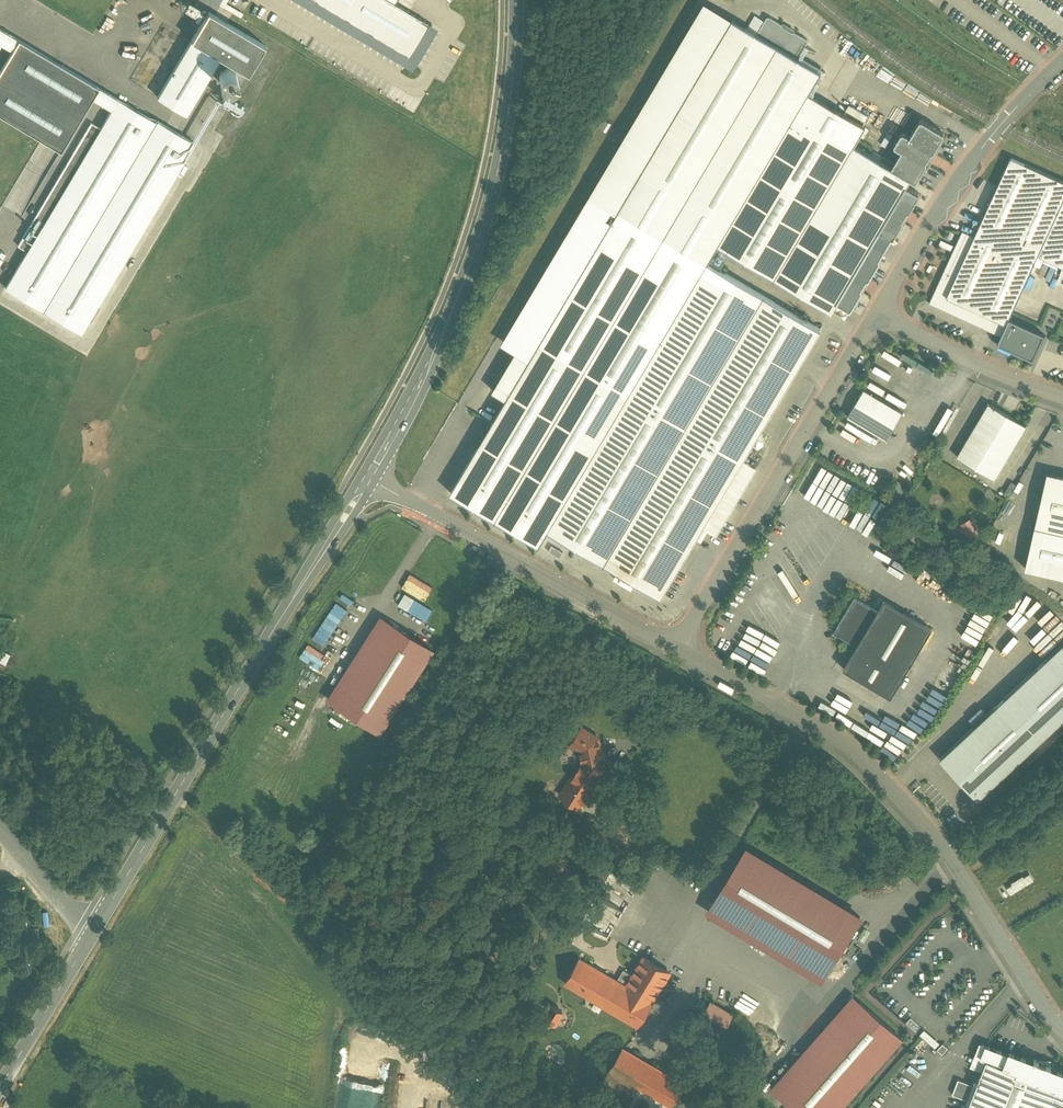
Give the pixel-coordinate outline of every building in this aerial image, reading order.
[(410,57),(429,25),(394,5),(397,0),(313,0),(410,57)] [(641,173),(732,19),(704,2),(591,192),(620,210),(641,173)] [(209,12),(158,97),(186,114),(220,58),(248,75),(266,46),(209,12)] [(793,31),(783,25),(782,24),(778,21),(777,20),(777,21),(775,19),(774,19),(769,16),(767,17),(765,20),(764,20),(764,21),(759,29),(759,30),(757,33),(798,58),(800,55),(801,54),(806,46),(806,45),(808,41),(808,39),(803,36),(802,35),(802,36),(800,34),(799,34),(794,31),(793,31)] [(757,33),(732,19),(641,173),(620,210),(706,261),(717,244),(831,311),(836,302),(865,253),(877,233),(903,188),(913,172),(856,138),(867,120),(811,87),(821,71),(798,58),(757,33)] [(13,51),(0,72),(0,115),(61,152),(93,99),(111,110),(101,128),(91,123),(18,246),(27,251),(6,288),(81,333),(195,143),(157,120),(156,122),(0,29),(0,43),(13,51)] [(231,69),(229,69),(226,69),(225,70),(223,71),(222,72),(221,74),(220,76),(220,77),(219,79),(220,81),(220,82),(221,83),(222,84),(223,85),(224,86),(226,87),(227,87),(229,87),(231,87),(233,86),(234,85),(235,85),(237,83),(237,81),(238,80),(238,78),(238,77),(237,75),(236,73),(235,72),(234,71),(233,70),(231,69)] [(923,111),(913,128),(905,123),(897,137),(904,142),(894,159),(917,173),(946,124),(923,111)] [(929,303),(1001,336),(1010,317),(1038,255),(1062,201),(1062,181),(1011,157),(974,236),(962,231),(929,303)] [(918,197),(903,188),(877,233),(891,241),(901,224),(899,223),(905,212),(908,214),(918,197)] [(1038,255),(1062,267),(1062,201),(1038,255)] [(706,261),(620,210),(451,493),(539,546),(548,531),(661,598),(702,528),(742,461),(820,329),(706,261)] [(865,253),(836,302),(851,310),(879,262),(865,253)] [(1010,317),(1001,336),(997,344),(1032,361),(1045,334),(1010,317)] [(902,412),(864,389),(848,416),(886,439),(902,412)] [(1026,425),(989,403),(957,457),(994,479),(1026,425)] [(742,461),(702,528),(716,536),(756,469),(742,461)] [(1048,473),(1026,569),(1062,578),(1062,476),(1048,473)] [(961,527),(972,538),(982,529),(971,517),(961,527)] [(428,600),(435,586),(412,573),(405,587),(428,600)] [(326,651),(353,598),(341,592),(315,645),(326,651)] [(428,621),(435,610),(406,592),(399,604),(428,621)] [(855,598),(837,627),(839,636),(856,646),(869,625),(877,611),(855,598)] [(877,611),(869,625),(856,646),(843,669),(891,697),(932,629),(884,600),(877,611)] [(389,623),(337,704),(380,732),(432,650),(389,623)] [(940,758),(955,774),(954,775),(962,784),(963,783),(978,799),(1062,723),(1062,643),(940,758)] [(12,654),(0,649),(0,665),(6,668),(12,654)] [(599,738),(582,727),(572,743),(581,749),(584,762),(578,772),(594,782),(605,766),(599,738)] [(625,807),(619,810),(621,816),(619,822),(625,825),(629,816),(625,807)] [(612,837),(574,815),(567,827),(604,849),(612,837)] [(964,833),(959,837),(963,843),(968,839),(964,833)] [(747,849),(708,912),(821,981),(860,917),(747,849)] [(638,888),(612,872),(582,921),(608,937),(638,888)] [(1010,893),(1036,883),(1033,876),(1008,886),(1010,893)] [(643,957),(630,979),(621,974),(617,981),(602,1006),(637,1026),(652,1001),(653,1002),(670,973),(643,957)] [(617,981),(580,958),(565,983),(602,1006),(617,981)] [(778,1095),(793,1107),(840,1107),(901,1039),(860,1003),(778,1095)] [(732,1016),(711,1004),(703,1018),(723,1030),(732,1016)] [(563,1012),(551,1006),(544,1018),(555,1024),(563,1012)] [(948,1049),(943,1044),(937,1051),(943,1055),(948,1049)] [(1009,1055),(982,1045),(978,1057),(986,1061),(1004,1068),(1009,1055)] [(623,1048),(609,1071),(671,1107),(685,1085),(623,1048)] [(708,1054),(697,1048),(694,1054),(704,1060),(708,1054)] [(1034,1060),(1033,1063),(1009,1054),(1009,1055),(1004,1068),(1062,1090),(1062,1075),(1051,1070),(1052,1067),(1034,1060)] [(986,1061),(968,1107),(1062,1107),(1062,1090),(1004,1068),(986,1061)] [(609,1071),(600,1086),(636,1107),(671,1107),(609,1071)]
